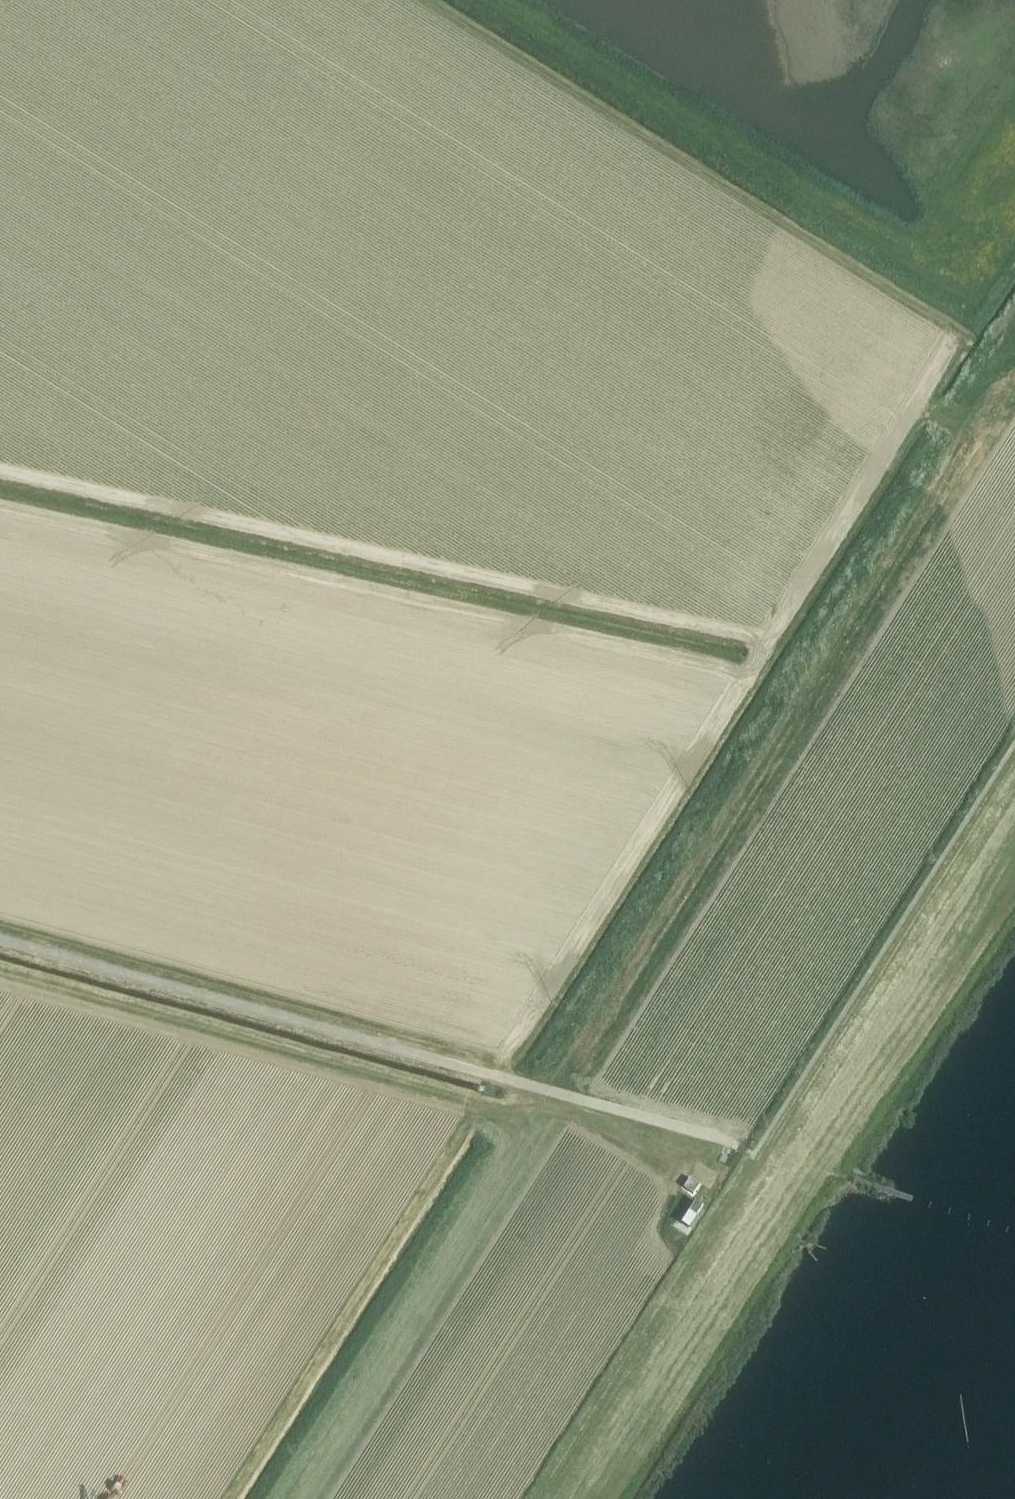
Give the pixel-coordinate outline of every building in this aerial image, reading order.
[(699,1186),(693,1182),(686,1192),(693,1196),(699,1186)]
